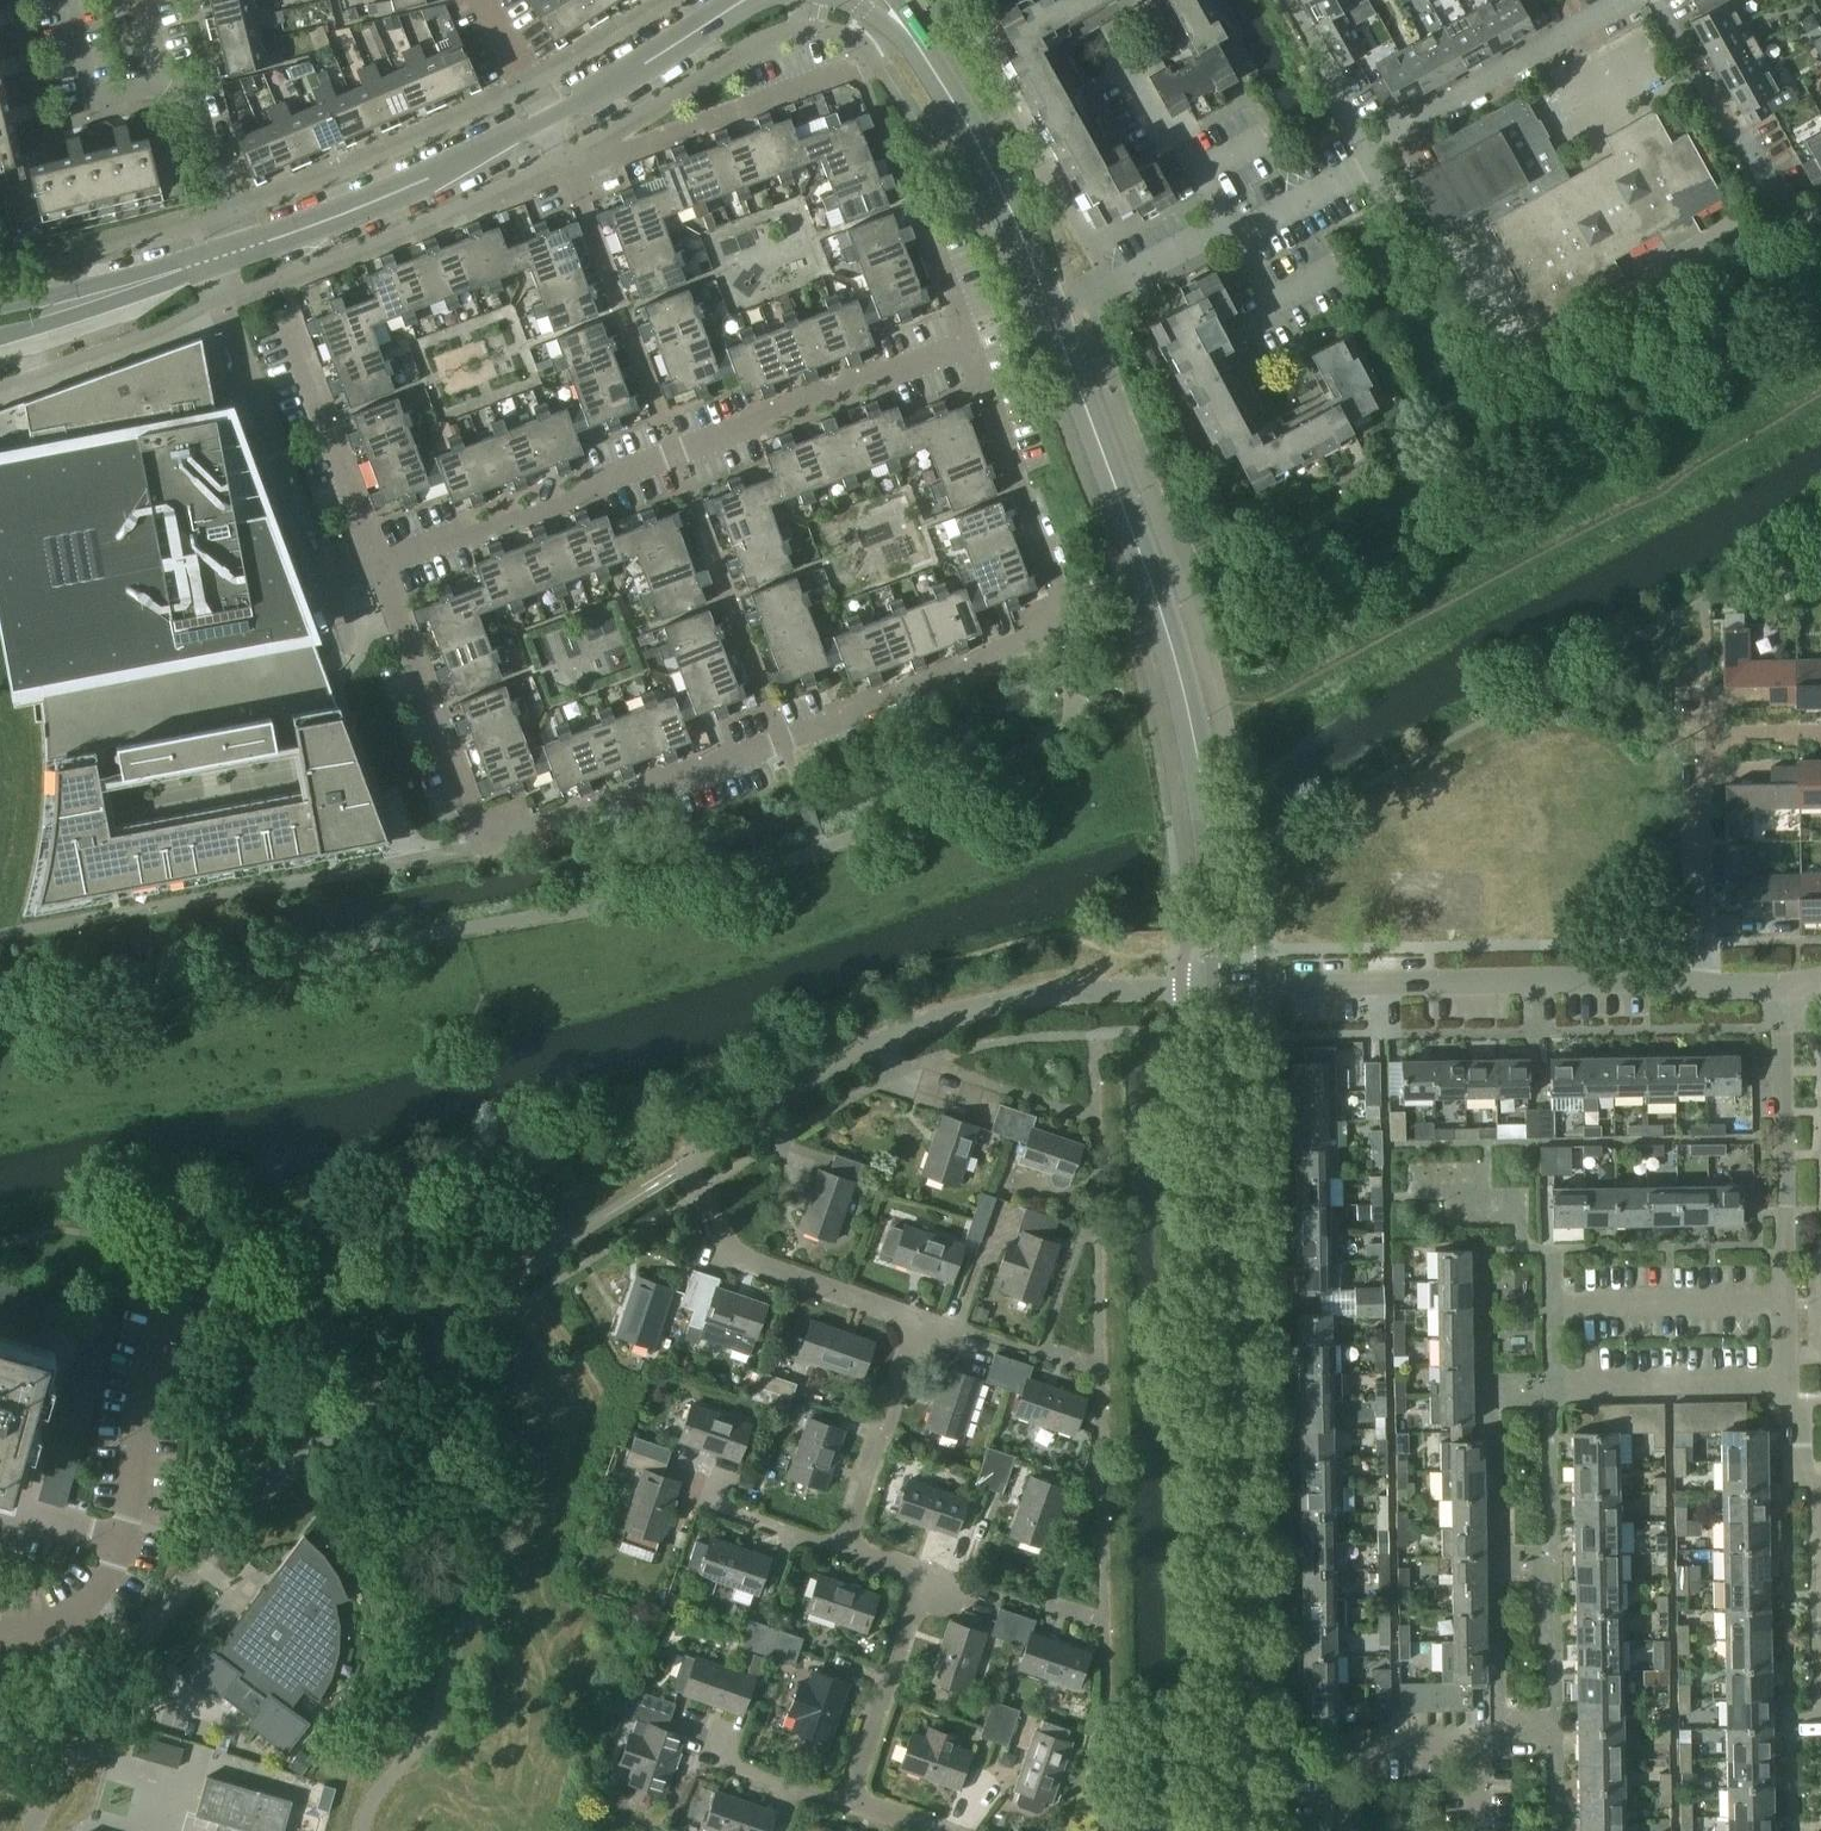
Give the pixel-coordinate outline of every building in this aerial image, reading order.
[(209,28),(272,12),(270,3),(256,6),(254,0),(220,0),(211,2),(215,16),(206,18),(209,28)] [(368,4),(370,14),(429,0),(385,0),(368,4)] [(558,0),(528,0),(559,47),(568,41),(563,34),(575,27),(558,0)] [(575,27),(587,19),(591,26),(600,21),(587,0),(558,0),(575,27)] [(600,21),(609,15),(604,8),(616,0),(587,0),(600,21)] [(1018,7),(1016,3),(997,14),(1018,52),(1008,57),(1017,72),(1012,75),(1033,112),(1037,109),(1044,122),(1053,137),(1049,140),(1069,177),(1074,175),(1089,203),(1085,205),(1096,225),(1134,204),(1139,213),(1155,204),(1157,209),(1176,198),(1154,159),(1150,161),(1137,169),(1134,164),(1127,151),(1121,141),(1111,146),(1093,113),(1087,117),(1079,103),(1078,103),(1073,106),(1066,93),(1085,83),(1064,45),(1143,1),(1144,0),(1031,0),(1018,7)] [(1163,2),(1156,5),(1177,42),(1189,35),(1197,50),(1183,57),(1166,66),(1159,70),(1149,76),(1171,115),(1189,106),(1205,97),(1212,111),(1228,102),(1220,88),(1238,78),(1217,40),(1226,35),(1218,19),(1222,17),(1213,0),(1162,0),(1163,2)] [(1304,2),(1317,25),(1344,10),(1358,2),(1360,0),(1307,0),(1304,2)] [(1361,3),(1368,17),(1376,12),(1369,0),(1366,0),(1361,3)] [(1488,1),(1510,43),(1548,22),(1536,0),(1523,0),(1520,2),(1519,0),(1490,0),(1488,1)] [(1704,44),(1745,21),(1734,0),(1728,0),(1701,14),(1691,20),(1704,44)] [(1701,14),(1728,0),(1693,0),(1701,14)] [(1488,1),(1466,13),(1493,60),(1503,54),(1500,49),(1510,43),(1488,1)] [(448,11),(448,10),(445,4),(422,9),(426,20),(448,11)] [(361,15),(357,5),(342,10),(345,20),(361,15)] [(1344,10),(1317,25),(1340,67),(1367,52),(1344,10)] [(220,36),(223,49),(264,40),(260,25),(274,22),(272,12),(209,28),(211,38),(220,36)] [(1466,13),(1444,25),(1467,67),(1479,60),(1482,66),(1493,60),(1466,13)] [(401,26),(398,14),(380,20),(383,31),(401,26)] [(1818,24),(1812,14),(1801,20),(1807,30),(1818,24)] [(1705,59),(1711,70),(1758,43),(1745,21),(1704,44),(1711,56),(1705,59)] [(1444,25),(1421,38),(1448,85),(1458,80),(1455,74),(1467,67),(1444,25)] [(436,42),(440,51),(456,90),(469,85),(472,92),(482,88),(457,28),(447,32),(449,37),(436,42)] [(1421,38),(1401,50),(1424,91),(1434,85),(1437,91),(1448,85),(1421,38)] [(1813,43),(1818,53),(1820,52),(1820,38),(1813,43)] [(264,40),(223,49),(226,63),(218,65),(220,76),(283,60),(281,50),(267,54),(264,40)] [(1722,77),(1729,89),(1770,66),(1758,43),(1711,70),(1716,80),(1722,77)] [(421,44),(412,47),(437,108),(447,103),(443,95),(456,90),(440,51),(426,57),(421,44)] [(408,65),(395,70),(411,109),(424,104),(427,112),(437,108),(412,47),(403,51),(408,65)] [(1424,91),(1401,50),(1376,63),(1384,78),(1371,85),(1386,112),(1424,91)] [(376,63),(367,66),(392,126),(402,122),(398,114),(411,109),(395,70),(382,76),(376,63)] [(364,84),(350,89),(367,128),(379,123),(383,131),(392,126),(367,66),(358,70),(364,84)] [(1770,66),(1729,89),(1749,125),(1797,98),(1792,88),(1786,87),(1783,89),(1770,66)] [(325,71),(318,74),(322,85),(330,82),(325,71)] [(246,93),(257,88),(253,77),(242,81),(246,93)] [(237,92),(233,81),(223,85),(227,96),(237,92)] [(331,82),(322,86),(348,145),(357,141),(354,133),(367,128),(350,89),(337,95),(331,82)] [(319,103),(305,108),(322,147),(334,142),(338,150),(348,145),(322,86),(313,89),(319,103)] [(1439,231),(1482,207),(1482,206),(1527,181),(1525,176),(1543,166),(1546,172),(1562,163),(1524,94),(1432,145),(1441,161),(1410,179),(1439,231)] [(1196,119),(1212,111),(1205,97),(1189,106),(1196,119)] [(286,101),(277,104),(303,164),(312,160),(309,152),(322,147),(305,108),(292,114),(286,101)] [(274,122),(261,127),(277,166),(290,161),(293,169),(303,164),(277,104),(268,108),(274,122)] [(146,113),(143,114),(165,205),(189,199),(170,121),(164,122),(162,113),(154,109),(145,111),(146,113)] [(1482,206),(1482,207),(1490,221),(1488,222),(1507,257),(1514,253),(1521,266),(1514,269),(1523,285),(1507,293),(1526,328),(1558,311),(1566,326),(1601,307),(1592,291),(1623,274),(1611,252),(1624,245),(1627,252),(1658,234),(1667,250),(1701,230),(1693,215),(1724,198),(1687,132),(1672,141),(1654,109),(1604,137),(1613,153),(1570,177),(1562,163),(1546,172),(1543,166),(1525,176),(1527,181),(1482,206)] [(761,128),(746,133),(763,179),(778,173),(784,171),(767,125),(774,123),(769,111),(757,116),(761,128)] [(828,127),(798,138),(807,162),(820,157),(828,178),(851,169),(834,125),(840,122),(836,111),(824,115),(828,127)] [(98,125),(96,125),(118,217),(165,205),(143,114),(140,115),(140,112),(130,114),(126,122),(126,123),(115,126),(115,125),(107,120),(98,122),(98,125)] [(869,112),(840,122),(834,125),(851,169),(873,161),(861,129),(873,124),(869,112)] [(790,117),(774,123),(767,125),(784,171),(778,173),(782,185),(795,180),(790,168),(807,162),(798,138),(790,117)] [(277,166),(261,127),(247,133),(242,120),(232,124),(257,184),(268,179),(264,171),(277,166)] [(71,155),(56,159),(73,228),(118,217),(96,125),(93,126),(92,123),(83,126),(79,134),(79,135),(67,138),(71,155)] [(718,143),(703,149),(720,195),(735,189),(741,187),(724,141),(731,139),(726,127),(714,132),(718,143)] [(1805,140),(1815,158),(1803,165),(1815,188),(1820,185),(1820,131),(1805,140)] [(0,141),(0,245),(73,228),(56,159),(41,162),(38,151),(39,151),(45,143),(43,134),(40,134),(39,132),(0,141)] [(746,133),(731,139),(724,141),(741,187),(735,189),(739,201),(752,196),(747,184),(763,179),(746,133)] [(659,166),(667,187),(676,211),(692,205),(698,203),(682,157),(688,155),(683,143),(671,148),(675,160),(659,166)] [(688,155),(682,157),(698,203),(692,205),(697,217),(703,214),(709,230),(716,227),(710,212),(709,212),(705,200),(720,195),(703,149),(688,155)] [(828,178),(834,193),(836,199),(881,182),(884,188),(895,184),(891,172),(879,176),(873,161),(851,169),(828,178)] [(836,199),(834,193),(822,197),(827,210),(838,205),(845,222),(890,205),(884,188),(881,182),(836,199)] [(620,191),(624,203),(630,201),(647,245),(670,237),(662,216),(676,211),(667,187),(637,198),(632,187),(620,191)] [(612,221),(624,254),(647,245),(630,201),(624,203),(596,213),(601,226),(612,221)] [(507,210),(496,214),(499,223),(510,219),(507,210)] [(847,229),(853,245),(855,251),(901,234),(903,241),(915,236),(910,224),(898,228),(892,212),(847,229)] [(537,235),(507,247),(516,270),(530,265),(537,286),(560,278),(544,233),(550,231),(545,219),(533,224),(537,235)] [(470,236),(455,242),(472,287),(487,281),(494,279),(477,234),(483,231),(478,220),(466,224),(470,236)] [(578,220),(550,231),(544,233),(560,278),(583,269),(571,237),(583,233),(578,220)] [(499,225),(483,231),(477,234),(494,279),(487,281),(492,293),(504,288),(500,277),(516,270),(507,247),(499,225)] [(1725,239),(1732,252),(1748,243),(1741,230),(1725,239)] [(858,257),(864,273),(886,264),(909,256),(903,241),(901,234),(855,251),(853,245),(842,249),(846,262),(858,257)] [(428,252),(412,258),(429,303),(445,297),(451,295),(434,250),(440,247),(436,236),(423,240),(428,252)] [(624,254),(630,269),(632,275),(678,258),(680,264),(692,260),(687,248),(675,252),(670,237),(647,245),(624,254)] [(455,242),(440,247),(434,250),(451,295),(445,297),(449,309),(461,304),(457,293),(472,287),(455,242)] [(368,274),(376,295),(385,319),(402,313),(408,311),(391,266),(397,263),(393,252),(380,256),(385,268),(368,274)] [(909,256),(886,264),(903,309),(909,306),(937,296),(933,283),(921,288),(909,256)] [(412,258),(397,263),(391,266),(408,311),(402,313),(406,325),(418,320),(414,309),(429,303),(412,258)] [(632,275),(630,269),(618,273),(623,286),(635,281),(641,298),(686,281),(680,264),(678,258),(632,275)] [(871,293),(857,298),(867,322),(897,311),(901,323),(913,318),(909,306),(903,309),(886,264),(864,273),(871,293)] [(537,286),(543,301),(545,307),(591,291),(593,297),(605,292),(600,280),(589,284),(583,269),(560,278),(537,286)] [(1267,412),(1233,348),(1228,337),(1218,319),(1236,309),(1215,270),(1196,280),(1198,285),(1182,293),(1188,302),(1149,323),(1159,342),(1164,340),(1179,369),(1175,371),(1184,388),(1181,390),(1190,407),(1193,406),(1212,441),(1216,439),(1224,454),(1234,449),(1254,487),(1274,477),(1272,473),(1300,458),(1302,462),(1340,442),(1337,438),(1353,430),(1348,420),(1386,399),(1376,380),(1371,382),(1356,354),(1361,351),(1350,332),(1311,353),(1321,372),(1327,369),(1342,398),(1322,409),(1319,402),(1281,422),(1284,428),(1256,443),(1245,423),(1267,412)] [(643,304),(650,321),(652,327),(697,310),(699,316),(711,312),(707,300),(695,304),(689,288),(643,304)] [(545,307),(543,301),(532,306),(536,318),(548,314),(554,330),(599,313),(593,297),(591,291),(545,307)] [(829,309),(813,315),(830,360),(846,354),(852,352),(835,307),(841,304),(837,293),(824,297),(829,309)] [(329,300),(334,311),(340,309),(356,353),(379,345),(372,324),(385,319),(376,295),(346,307),(342,295),(329,300)] [(857,298),(841,304),(835,307),(852,352),(846,354),(850,366),(862,361),(858,350),(875,344),(867,322),(857,298)] [(322,330),(334,362),(356,353),(340,309),(334,311),(306,322),(310,334),(322,330)] [(786,325),(771,331),(787,376),(803,370),(809,368),(792,323),(798,320),(794,309),(781,313),(786,325)] [(654,333),(660,348),(683,340),(705,332),(699,316),(697,310),(652,327),(650,321),(638,325),(642,338),(654,333)] [(813,315),(798,320),(792,323),(809,368),(803,370),(807,382),(820,377),(815,366),(830,360),(813,315)] [(556,337),(563,353),(565,359),(610,343),(613,349),(624,344),(620,332),(608,336),(602,320),(556,337)] [(743,341),(726,347),(735,371),(743,392),(760,386),(766,384),(749,339),(755,336),(751,325),(739,329),(743,341)] [(771,331),(755,336),(749,339),(766,384),(760,386),(764,398),(777,393),(772,382),(787,376),(771,331)] [(699,385),(693,387),(697,399),(710,394),(705,382),(735,371),(726,347),(713,352),(705,332),(683,340),(699,385)] [(0,409),(0,562),(23,685),(40,682),(48,752),(46,815),(27,913),(390,845),(325,669),(298,596),(297,592),(295,588),(267,511),(236,517),(215,403),(203,336),(0,409)] [(665,397),(693,387),(699,385),(683,340),(660,348),(672,381),(660,385),(665,397)] [(567,366),(573,381),(596,373),(618,364),(613,349),(610,343),(565,359),(563,353),(551,358),(556,370),(567,366)] [(334,362),(339,377),(342,383),(387,366),(390,373),(401,368),(397,356),(385,360),(379,345),(356,353),(334,362)] [(618,364),(596,373),(612,417),(618,415),(647,404),(642,392),(630,396),(618,364)] [(342,383),(339,377),(328,382),(332,394),(344,390),(350,406),(396,389),(390,373),(387,366),(342,383)] [(581,402),(567,407),(576,431),(606,419),(610,431),(623,426),(618,415),(612,417),(596,373),(573,381),(581,402)] [(1322,387),(1328,400),(1335,396),(1328,384),(1322,387)] [(353,413),(359,429),(361,436),(407,419),(409,425),(421,420),(416,408),(404,412),(398,396),(353,413)] [(868,416),(853,421),(870,466),(885,461),(892,459),(875,413),(881,411),(876,399),(864,404),(868,416)] [(935,415),(905,426),(914,450),(928,445),(935,466),(958,457),(942,413),(948,410),(943,399),(931,403),(935,415)] [(976,400),(948,410),(942,413),(958,457),(981,449),(969,417),(981,412),(976,400)] [(538,417),(523,423),(540,469),(555,463),(561,461),(544,415),(550,413),(546,401),(534,406),(538,417)] [(897,405),(881,411),(875,413),(892,459),(885,461),(890,473),(902,468),(898,456),(914,450),(905,426),(897,405)] [(567,407),(550,413),(544,415),(561,461),(555,463),(559,475),(572,470),(567,458),(583,452),(576,431),(567,407)] [(825,431),(810,437),(827,482),(843,477),(849,474),(832,429),(838,427),(834,415),(821,420),(825,431)] [(495,433),(480,439),(497,485),(512,479),(518,477),(501,431),(508,429),(503,417),(491,422),(495,433)] [(364,442),(369,457),(392,449),(415,440),(409,425),(407,419),(361,436),(359,429),(347,434),(352,446),(364,442)] [(853,421),(838,427),(832,429),(849,474),(843,477),(847,489),(859,484),(855,472),(870,466),(853,421)] [(523,423),(508,429),(501,431),(518,477),(512,479),(516,491),(529,486),(525,474),(540,469),(523,423)] [(766,454),(774,475),(783,499),(800,493),(806,491),(789,445),(795,443),(791,431),(778,436),(783,447),(766,454)] [(452,449),(436,456),(445,480),(453,501),(469,495),(475,493),(459,447),(465,445),(460,433),(448,438),(452,449)] [(810,437),(795,443),(789,445),(806,491),(800,493),(804,504),(816,500),(812,488),(827,482),(810,437)] [(480,439),(465,445),(459,447),(475,493),(469,495),(474,507),(486,502),(482,490),(497,485),(480,439)] [(409,493),(402,495),(407,507),(419,502),(415,491),(445,480),(436,456),(422,461),(415,440),(392,449),(409,493)] [(374,506),(402,495),(409,493),(392,449),(369,457),(381,489),(370,494),(374,506)] [(981,449),(958,457),(935,466),(941,481),(943,487),(989,470),(991,476),(1003,472),(998,460),(986,464),(981,449)] [(943,487),(941,481),(929,485),(934,498),(946,493),(952,510),(997,493),(991,476),(989,470),(943,487)] [(727,479),(732,491),(738,488),(755,533),(777,525),(770,504),(783,499),(774,475),(744,486),(740,474),(727,479)] [(720,509),(732,541),(755,533),(738,488),(732,491),(704,501),(708,514),(720,509)] [(955,517),(943,521),(949,537),(961,533),(963,539),(1008,522),(1011,528),(1022,524),(1018,511),(1006,516),(1000,499),(954,516),(955,517)] [(645,523),(615,534),(623,559),(637,553),(645,574),(667,566),(651,521),(657,519),(653,507),(640,512),(645,523)] [(578,524),(562,530),(579,575),(595,569),(601,567),(584,522),(590,519),(586,508),(573,512),(578,524)] [(685,508),(657,519),(651,521),(667,566),(690,557),(678,525),(690,520),(685,508)] [(607,513),(590,519),(584,522),(601,567),(595,569),(599,581),(611,576),(607,565),(623,559),(615,534),(607,513)] [(971,561),(994,552),(1016,543),(1011,528),(1008,522),(963,539),(961,533),(949,537),(953,550),(965,545),(971,561)] [(535,540),(520,546),(537,591),(552,585),(558,583),(541,538),(547,535),(543,524),(530,528),(535,540)] [(732,541),(738,557),(740,563),(785,546),(788,552),(799,548),(795,535),(783,540),(777,525),(755,533),(732,541)] [(562,530),(547,535),(541,538),(558,583),(552,585),(556,597),(569,592),(564,581),(579,575),(562,530)] [(475,562),(484,583),(492,607),(509,601),(515,599),(498,553),(504,551),(500,539),(488,544),(492,556),(475,562)] [(1016,543),(994,552),(1010,596),(1016,594),(1045,584),(1040,571),(1028,576),(1016,543)] [(520,546),(504,551),(498,553),(515,599),(509,601),(513,613),(526,608),(521,597),(537,591),(520,546)] [(740,563),(738,557),(726,561),(730,573),(742,569),(748,586),(794,569),(788,552),(785,546),(740,563)] [(979,581),(965,586),(974,610),(1004,599),(1008,610),(1021,606),(1016,594),(1010,596),(994,552),(971,561),(979,581)] [(645,574),(650,589),(653,596),(698,579),(700,585),(712,580),(707,568),(696,572),(690,557),(667,566),(645,574)] [(751,592),(757,609),(759,615),(805,598),(807,604),(819,600),(814,587),(802,592),(796,575),(751,592)] [(653,596),(650,589),(639,594),(643,606),(655,602),(661,618),(706,601),(700,585),(698,579),(653,596)] [(936,597),(921,603),(938,648),(953,642),(959,640),(942,595),(948,592),(944,581),(932,585),(936,597)] [(437,588),(441,599),(447,597),(464,641),(486,633),(479,612),(492,607),(484,583),(453,595),(449,583),(437,588)] [(965,586),(948,592),(942,595),(959,640),(953,642),(957,654),(970,649),(966,637),(982,631),(974,610),(965,586)] [(429,618),(441,650),(464,641),(447,597),(441,599),(413,610),(417,622),(429,618)] [(893,613),(878,619),(895,664),(910,658),(916,656),(899,611),(906,608),(901,597),(889,601),(893,613)] [(762,621),(767,637),(790,628),(813,620),(807,604),(805,598),(759,615),(757,609),(745,613),(750,626),(762,621)] [(921,603),(906,608),(899,611),(916,656),(910,658),(914,670),(927,665),(922,654),(938,648),(921,603)] [(664,625),(670,641),(672,647),(717,631),(720,637),(731,632),(727,620),(715,624),(709,608),(664,625)] [(850,629),(834,635),(843,659),(851,680),(867,674),(873,672),(857,627),(863,624),(858,613),(846,617),(850,629)] [(878,619),(863,624),(857,627),(873,672),(867,674),(872,686),(884,681),(880,670),(895,664),(878,619)] [(806,672),(800,675),(805,686),(817,682),(813,670),(843,659),(834,635),(820,640),(813,620),(790,628),(806,672)] [(1771,702),(1799,701),(1800,701),(1799,660),(1751,661),(1750,626),(1726,627),(1727,686),(1771,685),(1771,702)] [(772,685),(800,675),(806,672),(790,628),(767,637),(779,669),(768,673),(772,685)] [(674,654),(680,669),(703,661),(725,652),(720,637),(717,631),(672,647),(670,641),(658,646),(663,658),(674,654)] [(441,650),(447,665),(449,671),(494,655),(497,661),(508,656),(504,644),(492,648),(486,633),(464,641),(441,650)] [(725,652),(703,661),(719,705),(726,703),(754,692),(749,680),(737,684),(725,652)] [(449,671),(447,665),(435,670),(440,682),(451,678),(458,694),(503,677),(497,661),(494,655),(449,671)] [(1799,701),(1799,707),(1820,706),(1820,659),(1799,660),(1800,701),(1799,701)] [(688,689),(674,695),(683,719),(713,707),(718,719),(730,714),(726,703),(719,705),(703,661),(680,669),(688,689)] [(460,701),(466,717),(469,724),(514,707),(516,713),(528,708),(523,696),(512,700),(505,684),(460,701)] [(645,705),(630,711),(647,757),(662,751),(668,749),(652,703),(658,701),(653,689),(641,694),(645,705)] [(674,695),(658,701),(652,703),(668,749),(662,751),(667,763),(679,758),(675,746),(691,740),(683,719),(674,695)] [(602,721),(587,727),(604,773),(619,767),(626,765),(609,719),(615,717),(610,705),(598,710),(602,721)] [(471,730),(477,745),(499,737),(522,728),(516,713),(514,707),(469,724),(466,717),(455,722),(459,734),(471,730)] [(630,711),(615,717),(609,719),(626,765),(619,767),(624,779),(636,774),(632,762),(647,757),(630,711)] [(558,715),(553,718),(556,725),(561,723),(558,715)] [(560,737),(543,744),(552,768),(560,789),(577,783),(583,781),(566,735),(572,733),(568,721),(555,726),(560,737)] [(587,727),(572,733),(566,735),(583,781),(577,783),(581,795),(593,790),(589,778),(604,773),(587,727)] [(516,781),(510,783),(514,795),(526,791),(522,779),(552,768),(543,744),(530,749),(522,728),(499,737),(516,781)] [(481,794),(510,783),(516,781),(499,737),(477,745),(488,777),(477,781),(481,794)] [(1800,759),(1800,765),(1801,765),(1801,807),(1820,806),(1820,759),(1800,759)] [(1754,807),(1801,807),(1801,765),(1800,765),(1773,765),(1773,782),(1729,783),(1730,837),(1754,837),(1754,807)] [(1775,915),(1803,915),(1803,872),(1755,873),(1755,845),(1730,846),(1731,899),(1775,898),(1775,915)] [(1803,915),(1803,920),(1820,920),(1820,872),(1803,872),(1803,915)] [(1294,1062),(1295,1090),(1337,1090),(1337,1046),(1304,1046),(1305,1062),(1294,1062)] [(1738,1054),(1706,1055),(1707,1093),(1739,1092),(1738,1054)] [(1644,1056),(1645,1094),(1645,1103),(1676,1103),(1676,1093),(1675,1055),(1644,1056)] [(1706,1055),(1675,1055),(1676,1093),(1707,1093),(1706,1055)] [(1583,1095),(1614,1094),(1613,1056),(1582,1057),(1583,1095)] [(1614,1094),(1645,1094),(1644,1056),(1613,1056),(1614,1094)] [(1528,1057),(1496,1058),(1497,1096),(1529,1095),(1528,1057)] [(1551,1095),(1583,1095),(1582,1057),(1551,1057),(1551,1095)] [(1465,1058),(1434,1059),(1435,1097),(1466,1096),(1465,1058)] [(1496,1058),(1465,1058),(1466,1096),(1497,1096),(1496,1058)] [(1435,1097),(1434,1059),(1402,1059),(1403,1097),(1435,1097)] [(1365,1062),(1366,1089),(1381,1089),(1380,1061),(1365,1062)] [(1381,1089),(1366,1089),(1366,1105),(1381,1104),(1381,1089)] [(1295,1090),(1295,1119),(1338,1118),(1337,1090),(1295,1090)] [(1032,1129),(1027,1142),(1021,1159),(1053,1171),(1051,1177),(1054,1183),(1063,1186),(1069,1184),(1083,1145),(1033,1127),(1037,1115),(1001,1103),(996,1117),(1032,1129)] [(1541,1137),(1540,1108),(1525,1109),(1525,1137),(1541,1137)] [(1554,1108),(1540,1108),(1541,1137),(1554,1137),(1554,1108)] [(1405,1110),(1390,1111),(1391,1139),(1406,1139),(1405,1110)] [(978,1125),(943,1114),(923,1173),(958,1185),(978,1125)] [(991,1130),(1027,1142),(1032,1129),(996,1117),(991,1130)] [(1295,1119),(1296,1147),(1338,1147),(1338,1118),(1295,1119)] [(1725,1123),(1708,1124),(1708,1134),(1725,1134),(1725,1123)] [(1663,1124),(1646,1125),(1646,1135),(1663,1135),(1663,1124)] [(1708,1134),(1708,1124),(1689,1124),(1690,1135),(1708,1134)] [(1600,1125),(1583,1126),(1583,1136),(1601,1136),(1600,1125)] [(1646,1135),(1646,1125),(1628,1125),(1628,1136),(1646,1135)] [(1480,1137),(1497,1138),(1497,1127),(1480,1127),(1480,1137)] [(1435,1128),(1435,1139),(1453,1138),(1453,1128),(1435,1128)] [(1370,1130),(1370,1146),(1382,1146),(1382,1130),(1370,1130)] [(1708,1155),(1708,1144),(1690,1144),(1690,1155),(1708,1155)] [(1725,1144),(1708,1144),(1708,1155),(1725,1155),(1725,1144)] [(1646,1156),(1646,1145),(1628,1145),(1628,1156),(1646,1156)] [(1663,1145),(1646,1145),(1646,1156),(1663,1156),(1663,1145)] [(1382,1146),(1370,1146),(1371,1165),(1383,1164),(1382,1146)] [(1541,1147),(1541,1175),(1555,1175),(1555,1146),(1541,1147)] [(1583,1146),(1583,1157),(1601,1157),(1601,1146),(1583,1146)] [(1296,1147),(1296,1176),(1328,1175),(1339,1175),(1338,1147),(1296,1147)] [(820,1169),(800,1228),(834,1240),(855,1182),(860,1184),(867,1164),(836,1153),(830,1172),(820,1169)] [(1296,1176),(1297,1204),(1329,1204),(1328,1175),(1296,1176)] [(1741,1184),(1709,1185),(1709,1223),(1741,1222),(1741,1209),(1753,1208),(1753,1185),(1741,1185),(1741,1184)] [(1678,1185),(1647,1186),(1647,1224),(1678,1223),(1678,1185)] [(1709,1185),(1678,1185),(1678,1223),(1709,1223),(1709,1185)] [(1371,1187),(1371,1203),(1383,1203),(1382,1186),(1371,1187)] [(1616,1186),(1585,1187),(1585,1225),(1616,1224),(1616,1186)] [(1647,1186),(1616,1186),(1616,1224),(1647,1224),(1647,1186)] [(1585,1225),(1585,1187),(1553,1187),(1554,1225),(1585,1225)] [(967,1236),(981,1241),(996,1196),(982,1191),(967,1236)] [(1297,1216),(1292,1217),(1292,1233),(1340,1232),(1339,1220),(1334,1217),(1334,1203),(1329,1204),(1297,1204),(1297,1216)] [(1371,1203),(1368,1203),(1369,1231),(1383,1231),(1383,1203),(1371,1203)] [(1052,1240),(1059,1218),(1026,1206),(1018,1230),(1024,1231),(1019,1246),(1009,1242),(999,1272),(1009,1276),(1004,1290),(1039,1302),(1059,1243),(1052,1240)] [(895,1255),(894,1260),(953,1280),(964,1245),(905,1225),(904,1230),(893,1227),(889,1229),(883,1246),(885,1251),(895,1255)] [(1297,1250),(1298,1261),(1340,1261),(1340,1232),(1292,1233),(1293,1248),(1297,1250)] [(1383,1243),(1372,1243),(1372,1261),(1384,1260),(1383,1243)] [(1437,1250),(1438,1279),(1470,1279),(1470,1250),(1437,1250)] [(1340,1261),(1298,1261),(1298,1290),(1340,1290),(1340,1261)] [(1393,1263),(1393,1280),(1404,1280),(1404,1263),(1393,1263)] [(681,1304),(695,1309),(707,1273),(694,1268),(681,1304)] [(707,1273),(695,1309),(690,1323),(703,1327),(700,1337),(751,1354),(768,1305),(717,1288),(721,1277),(707,1273)] [(639,1275),(619,1334),(653,1346),(673,1287),(639,1275)] [(1438,1279),(1438,1308),(1471,1307),(1470,1279),(1438,1279)] [(1404,1280),(1393,1280),(1394,1298),(1405,1298),(1404,1280)] [(0,1309),(12,1312),(20,1286),(7,1282),(0,1309)] [(12,1312),(25,1316),(32,1289),(20,1286),(12,1312)] [(1355,1287),(1355,1301),(1384,1300),(1384,1287),(1355,1287)] [(25,1316),(37,1319),(44,1293),(32,1289),(25,1316)] [(37,1319),(49,1323),(57,1296),(44,1293),(37,1319)] [(49,1323),(62,1327),(70,1300),(57,1296),(49,1323)] [(62,1327),(74,1330),(82,1303),(70,1300),(62,1327)] [(1384,1300),(1355,1301),(1356,1316),(1384,1316),(1384,1300)] [(74,1330),(86,1333),(86,1334),(87,1332),(87,1333),(90,1323),(116,1330),(121,1315),(82,1303),(74,1330)] [(985,1322),(989,1310),(976,1305),(972,1317),(985,1322)] [(1438,1308),(1439,1336),(1471,1336),(1471,1307),(1438,1308)] [(1298,1314),(1299,1343),(1331,1343),(1330,1313),(1298,1314)] [(875,1342),(812,1320),(800,1355),(863,1376),(875,1342)] [(1394,1320),(1394,1337),(1405,1337),(1405,1320),(1394,1320)] [(86,1333),(81,1350),(108,1357),(116,1330),(90,1323),(87,1333),(87,1332),(86,1334),(86,1333)] [(1371,1341),(1381,1341),(1381,1328),(1371,1329),(1371,1341)] [(1439,1336),(1439,1365),(1472,1364),(1471,1336),(1439,1336)] [(1405,1337),(1394,1337),(1395,1355),(1406,1355),(1405,1337)] [(0,1339),(0,1487),(11,1490),(50,1353),(0,1339)] [(1373,1341),(1374,1359),(1385,1359),(1385,1341),(1373,1341)] [(1299,1343),(1299,1372),(1341,1371),(1340,1343),(1331,1343),(1299,1343)] [(81,1350),(78,1362),(105,1370),(108,1357),(81,1350)] [(1027,1379),(1022,1392),(1015,1413),(1075,1433),(1086,1399),(1028,1379),(1032,1365),(996,1353),(991,1367),(1027,1379)] [(78,1362),(74,1374),(101,1382),(105,1370),(78,1362)] [(1430,1381),(1430,1393),(1472,1392),(1472,1364),(1439,1365),(1439,1381),(1430,1381)] [(927,1426),(961,1437),(981,1379),(947,1367),(927,1426)] [(987,1380),(1022,1392),(1027,1379),(991,1367),(987,1380)] [(760,1370),(756,1384),(795,1397),(800,1384),(760,1370)] [(1299,1372),(1300,1400),(1341,1399),(1341,1371),(1299,1372)] [(74,1374),(71,1387),(98,1395),(101,1382),(74,1374)] [(1395,1376),(1395,1394),(1406,1394),(1406,1376),(1395,1376)] [(1374,1381),(1374,1399),(1386,1398),(1385,1381),(1374,1381)] [(795,1397),(756,1384),(751,1397),(791,1411),(795,1397)] [(71,1387),(67,1399),(94,1407),(98,1395),(71,1387)] [(1449,1422),(1449,1432),(1472,1431),(1472,1422),(1473,1422),(1472,1392),(1430,1393),(1431,1422),(1449,1422)] [(1406,1394),(1395,1394),(1396,1411),(1407,1411),(1406,1394)] [(1386,1398),(1374,1399),(1375,1416),(1386,1416),(1386,1398)] [(67,1399),(64,1412),(91,1419),(94,1407),(67,1399)] [(1300,1400),(1300,1428),(1332,1428),(1342,1428),(1341,1399),(1300,1400)] [(1693,1430),(1703,1430),(1703,1401),(1689,1402),(1689,1431),(1693,1430)] [(1703,1430),(1718,1430),(1717,1401),(1703,1401),(1703,1430)] [(1718,1430),(1722,1430),(1732,1429),(1731,1401),(1717,1401),(1718,1430)] [(1731,1401),(1732,1429),(1747,1429),(1746,1401),(1731,1401)] [(1635,1402),(1621,1403),(1622,1432),(1631,1432),(1636,1432),(1635,1402)] [(1649,1402),(1635,1402),(1636,1432),(1650,1432),(1649,1402)] [(1664,1402),(1649,1402),(1650,1432),(1654,1431),(1665,1431),(1664,1402)] [(1674,1431),(1689,1431),(1689,1402),(1674,1402),(1674,1431)] [(1592,1403),(1593,1432),(1607,1432),(1607,1403),(1592,1403)] [(1621,1403),(1607,1403),(1607,1432),(1617,1432),(1622,1432),(1621,1403)] [(692,1404),(680,1439),(739,1459),(751,1424),(692,1404)] [(64,1412),(60,1424),(87,1432),(91,1419),(64,1412)] [(790,1476),(824,1488),(845,1429),(810,1418),(790,1476)] [(60,1424),(56,1436),(83,1444),(87,1432),(60,1424)] [(1300,1428),(1301,1457),(1333,1456),(1332,1428),(1300,1428)] [(1722,1430),(1723,1460),(1766,1459),(1766,1429),(1747,1429),(1732,1429),(1722,1430)] [(1689,1431),(1674,1431),(1675,1461),(1686,1461),(1686,1446),(1693,1446),(1693,1430),(1689,1431)] [(1441,1441),(1442,1470),(1483,1469),(1483,1440),(1472,1440),(1472,1431),(1449,1432),(1449,1441),(1441,1441)] [(1665,1446),(1665,1431),(1654,1431),(1654,1446),(1665,1446)] [(1593,1432),(1574,1432),(1574,1463),(1618,1462),(1618,1447),(1632,1447),(1631,1432),(1622,1432),(1617,1432),(1607,1432),(1593,1432)] [(56,1436),(53,1449),(80,1456),(83,1444),(56,1436)] [(636,1436),(631,1450),(668,1462),(672,1449),(636,1436)] [(1375,1438),(1375,1456),(1387,1455),(1387,1438),(1375,1438)] [(976,1483),(989,1487),(1002,1451),(989,1446),(976,1483)] [(53,1449),(49,1461),(76,1469),(80,1456),(53,1449)] [(668,1462),(631,1450),(627,1463),(645,1469),(621,1539),(656,1551),(680,1481),(663,1475),(668,1462)] [(1002,1451),(989,1487),(1003,1492),(1016,1455),(1002,1451)] [(1396,1454),(1397,1471),(1408,1471),(1407,1453),(1396,1454)] [(1387,1455),(1375,1456),(1376,1473),(1387,1473),(1387,1455)] [(1301,1457),(1301,1485),(1344,1485),(1343,1456),(1333,1456),(1301,1457)] [(1723,1460),(1723,1490),(1767,1489),(1766,1459),(1723,1460)] [(49,1461),(46,1473),(73,1481),(76,1469),(49,1461)] [(1686,1461),(1675,1461),(1675,1476),(1686,1475),(1686,1461)] [(1574,1463),(1575,1492),(1618,1492),(1618,1462),(1574,1463)] [(625,1473),(615,1469),(610,1481),(620,1485),(625,1473)] [(1442,1499),(1452,1498),(1484,1498),(1483,1469),(1442,1470),(1442,1499)] [(1408,1471),(1397,1471),(1397,1488),(1408,1488),(1408,1471)] [(743,1472),(738,1489),(749,1492),(755,1475),(743,1472)] [(46,1473),(42,1486),(69,1494),(73,1481),(46,1473)] [(1011,1535),(1046,1547),(1067,1488),(1032,1475),(1011,1535)] [(1655,1476),(1655,1491),(1666,1491),(1666,1476),(1655,1476)] [(909,1479),(897,1514),(956,1534),(968,1499),(909,1479)] [(1301,1485),(1302,1514),(1334,1513),(1345,1513),(1344,1485),(1301,1485)] [(69,1494),(42,1486),(39,1498),(65,1506),(69,1494)] [(1723,1490),(1724,1519),(1767,1519),(1767,1489),(1723,1490)] [(1666,1491),(1655,1491),(1655,1505),(1666,1505),(1666,1491)] [(1575,1492),(1575,1522),(1619,1521),(1618,1492),(1575,1492)] [(1376,1495),(1377,1512),(1388,1512),(1387,1495),(1376,1495)] [(1452,1498),(1452,1527),(1484,1526),(1484,1498),(1452,1498)] [(1676,1505),(1676,1520),(1687,1520),(1687,1505),(1676,1505)] [(1397,1511),(1398,1528),(1409,1528),(1409,1511),(1397,1511)] [(1388,1512),(1377,1512),(1377,1530),(1388,1530),(1388,1512)] [(1302,1514),(1302,1542),(1334,1542),(1334,1513),(1302,1514)] [(1724,1519),(1724,1549),(1768,1548),(1767,1519),(1724,1519)] [(1687,1520),(1676,1520),(1676,1535),(1688,1535),(1687,1520)] [(1575,1522),(1576,1552),(1620,1551),(1619,1521),(1575,1522)] [(1443,1555),(1453,1555),(1485,1555),(1484,1526),(1452,1527),(1442,1527),(1443,1555)] [(1409,1528),(1398,1528),(1398,1546),(1409,1546),(1409,1528)] [(179,1672),(180,1673),(180,1672),(219,1701),(218,1701),(219,1702),(224,1696),(252,1716),(247,1723),(248,1723),(287,1752),(286,1752),(287,1753),(310,1722),(310,1721),(309,1721),(291,1707),(294,1703),(300,1695),(304,1690),(319,1701),(320,1699),(327,1686),(331,1678),(332,1676),(333,1674),(337,1660),(340,1651),(340,1638),(341,1624),(336,1602),(350,1598),(349,1597),(349,1596),(348,1597),(343,1585),(338,1574),(329,1561),(324,1554),(323,1553),(323,1552),(312,1542),(305,1536),(306,1535),(304,1534),(279,1569),(272,1578),(265,1587),(263,1586),(260,1590),(262,1591),(233,1630),(231,1629),(228,1632),(230,1634),(217,1652),(203,1642),(203,1641),(202,1641),(179,1672)] [(1656,1535),(1656,1550),(1667,1550),(1667,1535),(1656,1535)] [(701,1570),(700,1572),(759,1592),(771,1558),(712,1538),(710,1544),(697,1540),(688,1566),(701,1570)] [(1302,1542),(1303,1571),(1335,1570),(1334,1542),(1302,1542)] [(1724,1549),(1725,1579),(1768,1578),(1768,1548),(1724,1549)] [(1667,1550),(1656,1550),(1657,1565),(1668,1564),(1667,1550)] [(1576,1552),(1576,1582),(1620,1581),(1620,1551),(1576,1552)] [(1377,1552),(1377,1569),(1389,1569),(1388,1552),(1377,1552)] [(1453,1555),(1453,1584),(1485,1583),(1485,1555),(1453,1555)] [(1677,1564),(1677,1579),(1688,1579),(1688,1564),(1677,1564)] [(1398,1567),(1399,1585),(1410,1584),(1409,1567),(1398,1567)] [(1389,1569),(1377,1569),(1378,1587),(1389,1586),(1389,1569)] [(1303,1571),(1303,1599),(1335,1598),(1335,1570),(1303,1571)] [(819,1575),(808,1610),(867,1630),(879,1595),(819,1575)] [(1725,1579),(1725,1608),(1769,1608),(1768,1578),(1725,1579)] [(1688,1579),(1677,1579),(1678,1594),(1689,1594),(1688,1579)] [(1576,1582),(1577,1611),(1620,1611),(1620,1581),(1576,1582)] [(1453,1584),(1454,1612),(1486,1612),(1485,1583),(1453,1584)] [(1410,1584),(1399,1585),(1399,1603),(1410,1602),(1410,1584)] [(679,1604),(681,1596),(671,1592),(668,1601),(679,1604)] [(1657,1594),(1658,1610),(1669,1610),(1668,1594),(1657,1594)] [(1303,1599),(1304,1627),(1336,1627),(1347,1627),(1346,1598),(1335,1598),(1303,1599)] [(1031,1633),(1027,1646),(1020,1666),(1078,1687),(1090,1652),(1032,1632),(1037,1619),(1000,1607),(996,1620),(1031,1633)] [(1725,1608),(1726,1638),(1769,1637),(1769,1608),(1725,1608)] [(1378,1609),(1378,1626),(1390,1626),(1390,1609),(1378,1609)] [(1669,1610),(1658,1610),(1658,1624),(1669,1624),(1669,1610)] [(1577,1611),(1577,1641),(1621,1640),(1620,1611),(1577,1611)] [(1454,1612),(1454,1641),(1486,1640),(1486,1612),(1454,1612)] [(741,1646),(759,1652),(764,1638),(769,1625),(750,1619),(741,1646)] [(931,1679),(965,1691),(986,1632),(951,1620),(931,1679)] [(991,1634),(1027,1646),(1031,1633),(996,1620),(991,1634)] [(1678,1624),(1679,1639),(1690,1639),(1689,1623),(1678,1624)] [(1399,1624),(1400,1642),(1411,1641),(1410,1624),(1399,1624)] [(804,1637),(769,1625),(764,1638),(799,1650),(804,1637)] [(1390,1626),(1378,1626),(1379,1644),(1390,1643),(1390,1626)] [(1298,1640),(1298,1656),(1336,1655),(1336,1627),(1304,1627),(1304,1639),(1298,1640)] [(1726,1638),(1726,1668),(1770,1667),(1769,1637),(1726,1638)] [(764,1638),(759,1652),(795,1664),(799,1650),(764,1638)] [(1690,1639),(1679,1639),(1679,1653),(1690,1653),(1690,1639)] [(1454,1641),(1443,1641),(1444,1681),(1455,1681),(1458,1681),(1472,1681),(1472,1686),(1487,1686),(1486,1640),(1454,1641)] [(1577,1641),(1578,1671),(1622,1670),(1621,1640),(1577,1641)] [(1411,1641),(1400,1642),(1400,1659),(1411,1659),(1411,1641)] [(755,1678),(684,1653),(672,1688),(743,1712),(755,1678)] [(1669,1653),(1657,1653),(1658,1669),(1670,1669),(1669,1653)] [(1304,1673),(1305,1684),(1337,1684),(1336,1655),(1298,1656),(1299,1672),(1304,1673)] [(1411,1664),(1400,1664),(1400,1682),(1415,1682),(1419,1682),(1419,1667),(1414,1664),(1411,1664)] [(1726,1668),(1727,1697),(1770,1697),(1770,1667),(1726,1668)] [(1375,1668),(1376,1683),(1391,1683),(1390,1668),(1375,1668)] [(1670,1669),(1659,1669),(1659,1683),(1670,1683),(1670,1669)] [(1578,1671),(1578,1700),(1622,1700),(1622,1670),(1578,1671)] [(799,1715),(794,1730),(829,1741),(849,1682),(814,1671),(809,1685),(800,1682),(790,1712),(799,1715)] [(1443,1681),(1429,1682),(1430,1711),(1444,1710),(1443,1681)] [(1444,1681),(1443,1681),(1444,1710),(1458,1710),(1458,1681),(1455,1681),(1444,1681)] [(1472,1681),(1458,1681),(1458,1710),(1473,1710),(1472,1686),(1472,1681)] [(1416,1711),(1415,1682),(1400,1682),(1401,1711),(1416,1711)] [(1419,1682),(1415,1682),(1416,1711),(1430,1711),(1429,1682),(1419,1682)] [(1680,1683),(1680,1698),(1691,1698),(1691,1682),(1680,1683)] [(1391,1683),(1376,1683),(1377,1711),(1392,1711),(1391,1683)] [(1337,1684),(1305,1684),(1305,1713),(1337,1713),(1337,1684)] [(634,1687),(629,1701),(672,1715),(676,1702),(634,1687)] [(672,1715),(629,1701),(612,1695),(608,1709),(637,1719),(633,1733),(631,1732),(621,1762),(634,1766),(629,1782),(664,1793),(684,1734),(667,1729),(672,1715)] [(1727,1697),(1727,1727),(1771,1726),(1770,1697),(1727,1697)] [(1691,1698),(1680,1698),(1680,1713),(1691,1712),(1691,1698)] [(980,1735),(994,1740),(1006,1704),(993,1699),(980,1735)] [(1578,1700),(1579,1730),(1623,1729),(1622,1700),(1578,1700)] [(1006,1704),(994,1740),(1007,1745),(1020,1708),(1006,1704)] [(1660,1713),(1660,1729),(1671,1729),(1671,1713),(1660,1713)] [(1037,1730),(1016,1788),(1021,1790),(1017,1801),(1019,1805),(1038,1812),(1042,1809),(1046,1799),(1051,1800),(1071,1741),(1065,1739),(1069,1727),(1043,1718),(1039,1730),(1037,1730)] [(913,1732),(901,1767),(960,1787),(972,1752),(957,1747),(961,1737),(931,1726),(927,1737),(913,1732)] [(1727,1727),(1728,1757),(1772,1756),(1771,1726),(1727,1727)] [(1579,1730),(1579,1760),(1623,1759),(1623,1729),(1579,1730)] [(1671,1729),(1660,1729),(1660,1742),(1671,1742),(1671,1729)] [(133,1754),(144,1757),(149,1737),(138,1734),(133,1754)] [(1680,1742),(1680,1758),(1692,1757),(1691,1742),(1680,1742)] [(302,1751),(291,1765),(302,1773),(313,1759),(312,1759),(302,1751)] [(1728,1757),(1728,1786),(1772,1786),(1772,1756),(1728,1757)] [(1692,1757),(1680,1758),(1681,1772),(1692,1772),(1692,1757)] [(1579,1760),(1580,1789),(1624,1789),(1623,1759),(1579,1760)] [(1660,1772),(1660,1788),(1671,1788),(1671,1772),(1660,1772)] [(293,1800),(208,1775),(196,1814),(219,1821),(216,1830),(284,1830),(293,1800)] [(1681,1778),(1681,1787),(1709,1787),(1709,1778),(1681,1778)] [(321,1794),(320,1798),(332,1801),(336,1788),(324,1784),(321,1794)] [(1728,1786),(1729,1816),(1773,1815),(1772,1786),(1728,1786)] [(1671,1788),(1660,1788),(1661,1802),(1671,1802),(1671,1788)] [(1580,1789),(1580,1819),(1624,1818),(1624,1789),(1580,1789)] [(776,1811),(717,1791),(705,1826),(720,1830),(769,1830),(776,1811)] [(1681,1801),(1682,1817),(1693,1817),(1692,1801),(1681,1801)] [(1729,1830),(1773,1830),(1773,1815),(1729,1816),(1729,1830)] [(1693,1817),(1682,1817),(1682,1830),(1693,1830),(1693,1817)] [(1580,1830),(1624,1830),(1624,1818),(1580,1819),(1580,1830)]
